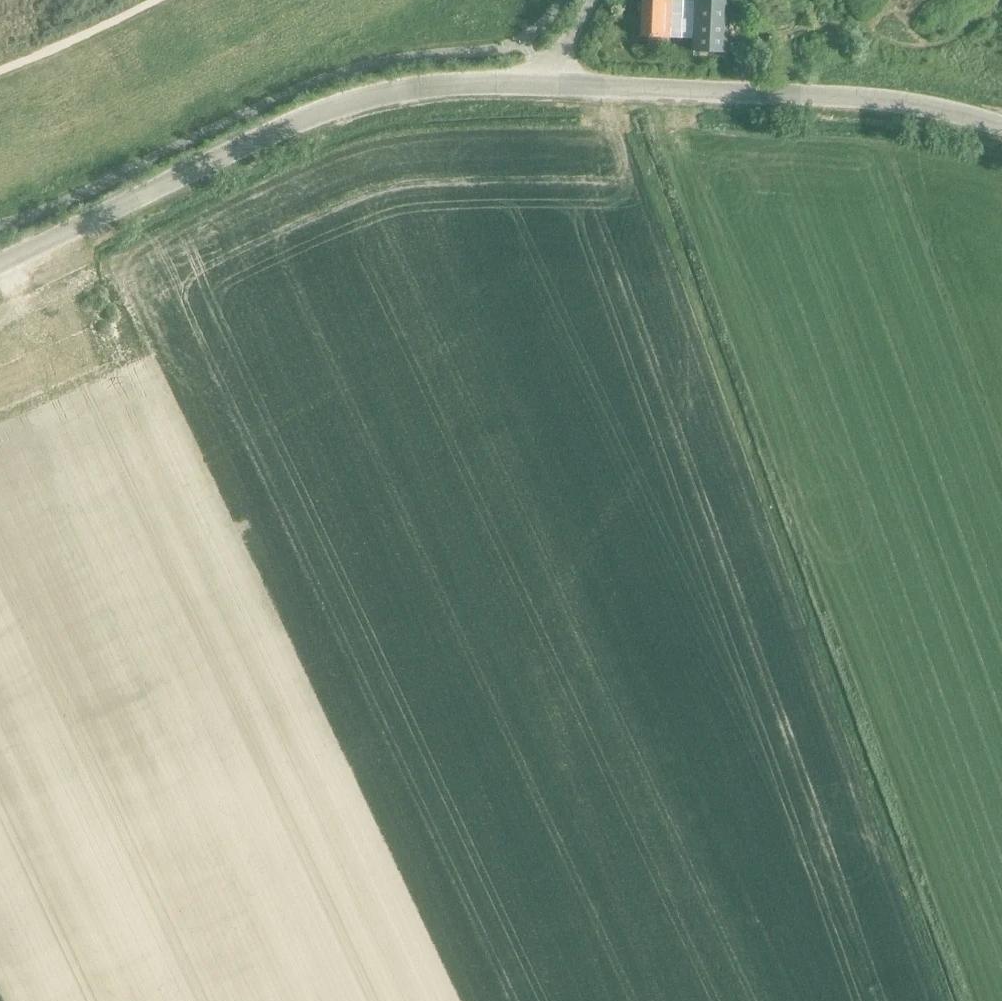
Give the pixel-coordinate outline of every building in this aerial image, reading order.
[(640,36),(669,37),(671,0),(642,0),(640,36)] [(694,0),(692,51),(727,52),(727,38),(734,38),(735,21),(728,21),(729,1),(694,0)]
